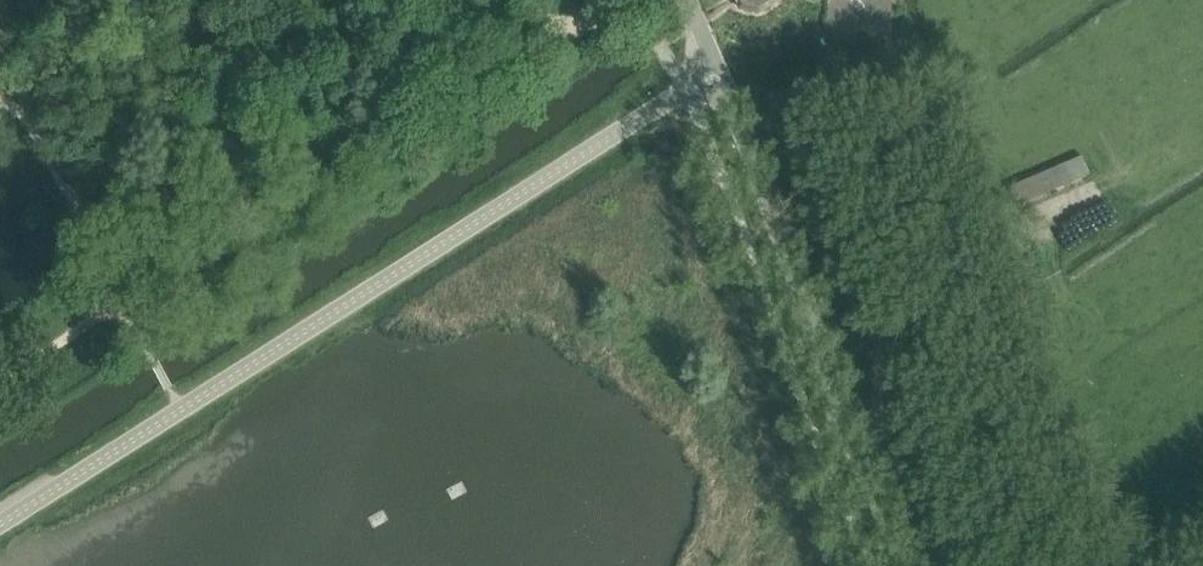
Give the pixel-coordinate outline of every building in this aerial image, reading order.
[(740,9),(760,13),(777,2),(777,0),(734,0),(740,9)] [(1002,212),(1091,174),(1083,156),(994,195),(1002,212)]
